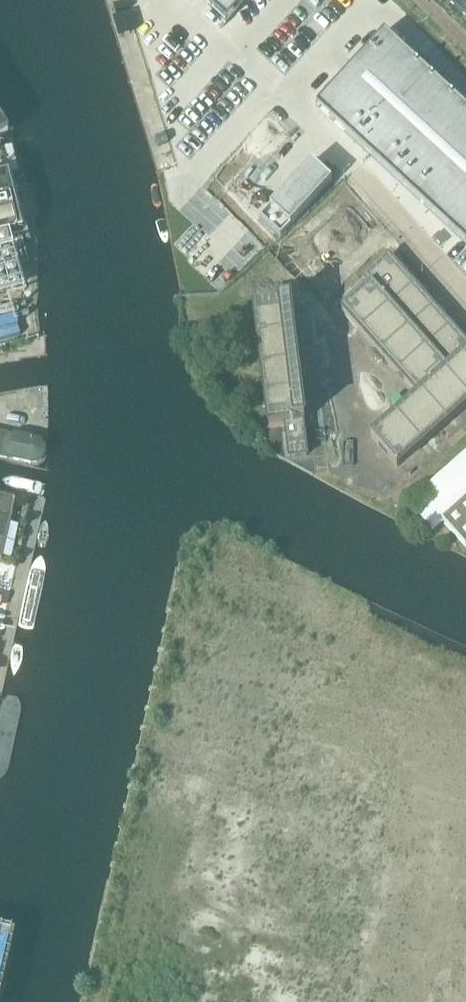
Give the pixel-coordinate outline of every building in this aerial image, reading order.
[(228,22),(248,0),(205,0),(228,22)] [(318,103),(465,240),(465,101),(387,28),(318,103)] [(9,131),(0,117),(0,137),(9,131)] [(24,291),(10,235),(24,232),(9,175),(18,173),(11,147),(0,149),(0,297),(24,291)] [(263,214),(259,218),(281,238),(333,182),(311,162),(308,166),(305,169),(302,173),(303,174),(295,181),(289,187),(290,188),(282,196),(281,196),(280,196),(281,197),(273,206),(272,205),(266,211),(266,212),(263,215),(263,214)] [(417,395),(370,437),(397,467),(407,459),(465,406),(465,344),(432,307),(389,258),(365,279),(370,285),(342,310),(417,395)] [(29,325),(23,302),(0,308),(0,332),(29,325)] [(254,309),(269,427),(285,425),(289,458),(307,455),(303,422),(305,422),(290,305),(254,309)] [(0,422),(0,466),(30,472),(39,472),(48,466),(53,456),(52,446),(48,439),(48,433),(0,422)] [(407,505),(432,532),(443,522),(465,548),(465,453),(407,505)] [(2,561),(15,499),(0,496),(0,561),(2,561)]
